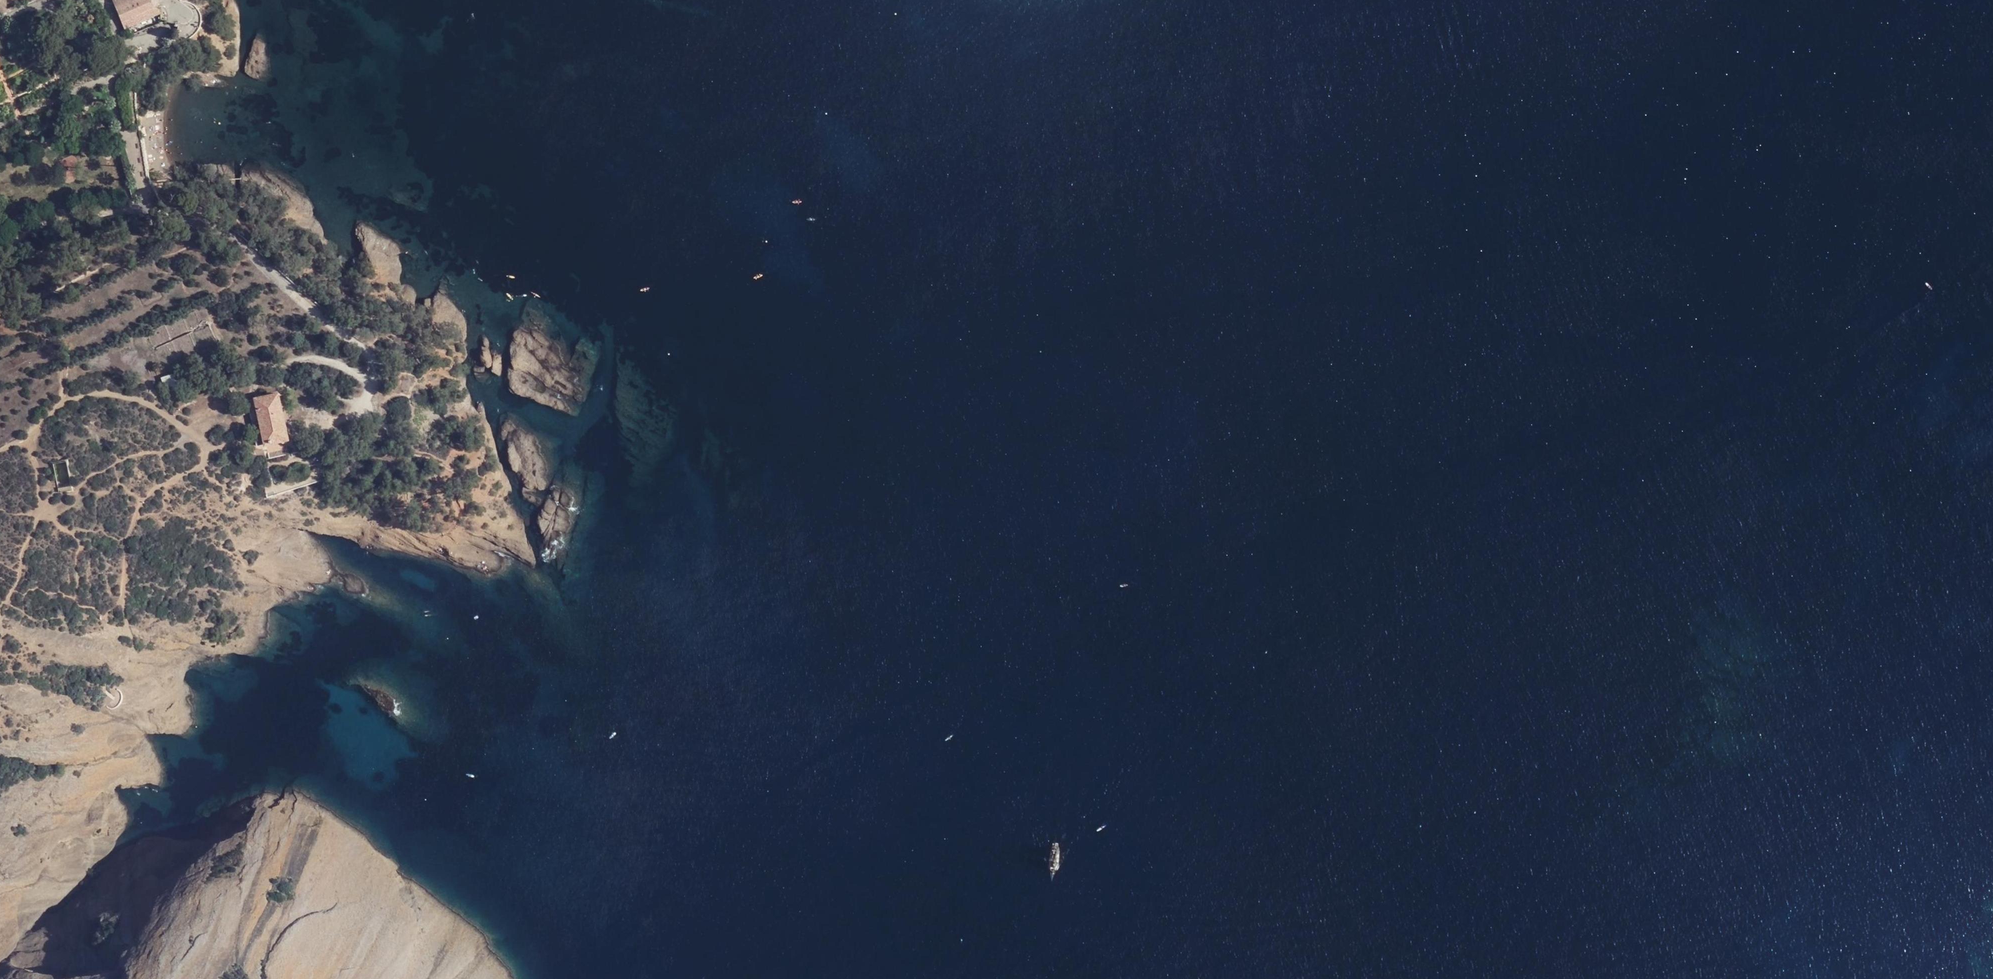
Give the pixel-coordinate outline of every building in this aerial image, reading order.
[(140,1),(139,0),(112,0),(110,1),(116,13),(140,1)] [(160,0),(142,0),(140,1),(116,13),(121,23),(162,6),(161,1),(160,0)] [(126,31),(164,15),(162,6),(121,23),(122,24),(126,31)] [(151,380),(161,378),(158,367),(148,369),(151,380)] [(170,395),(188,389),(182,373),(164,379),(170,395)] [(285,392),(255,398),(262,430),(263,430),(266,443),(293,437),(285,392)]
